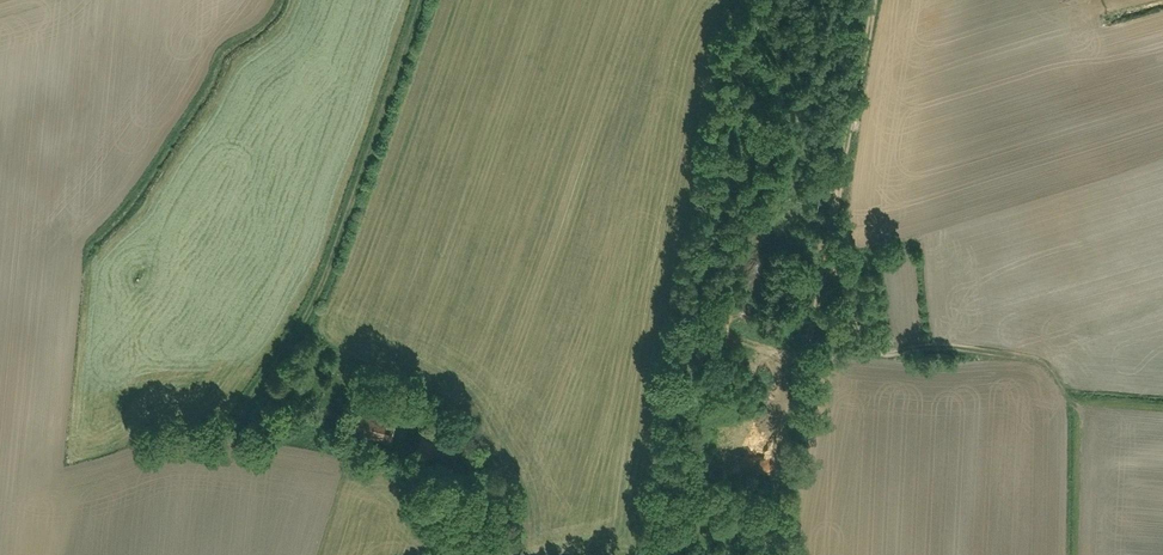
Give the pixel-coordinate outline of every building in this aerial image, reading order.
[(362,418),(355,438),(382,448),(390,428),(362,418)] [(426,438),(415,452),(427,461),(438,447),(426,438)]
